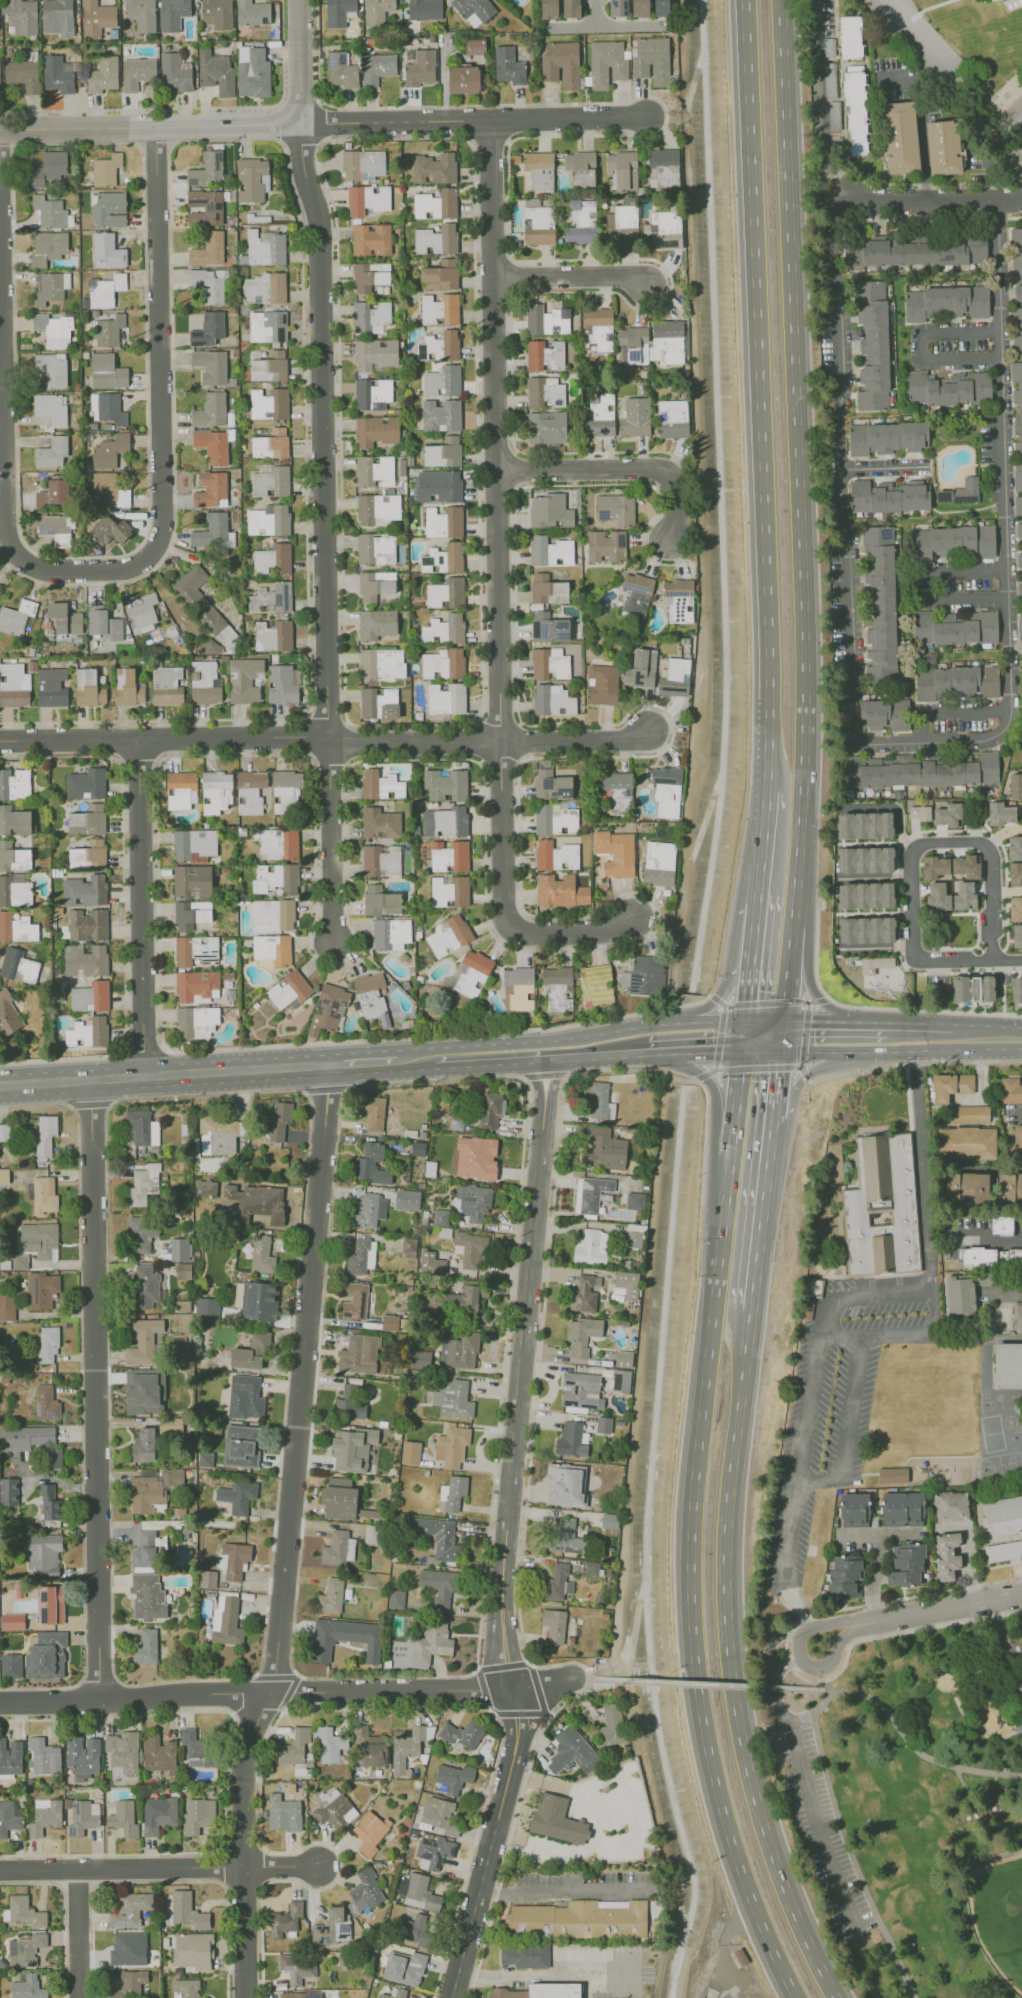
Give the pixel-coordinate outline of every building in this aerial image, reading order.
[(37,0),(20,0),(4,0),(4,20),(17,20),(17,34),(36,35),(37,0)] [(41,33),(58,33),(58,37),(73,37),(72,0),(41,0),(41,33)] [(97,6),(96,0),(81,0),(82,38),(101,37),(101,27),(116,27),(116,5),(97,6)] [(124,17),(135,17),(136,33),(155,32),(154,0),(123,0),(124,17)] [(180,31),(180,16),(190,16),(190,0),(159,0),(160,32),(180,31)] [(231,0),(200,0),(201,18),(213,17),(213,29),(232,29),(231,0)] [(270,23),(269,2),(251,3),(251,0),(236,0),(237,24),(270,23)] [(356,0),(325,0),(326,27),(345,27),(345,11),(356,11),(356,0)] [(395,0),(364,0),(364,25),(384,25),(383,10),(395,10),(395,0)] [(408,19),(442,18),(441,0),(407,0),(408,19)] [(487,0),(452,0),(451,1),(471,29),(496,12),(487,0)] [(557,18),(557,0),(540,0),(540,18),(557,18)] [(559,17),(580,17),(579,0),(558,0),(559,17)] [(609,16),(628,16),(627,0),(608,0),(609,16)] [(648,0),(631,0),(632,17),(649,17),(648,0)] [(654,16),(671,16),(670,0),(653,0),(654,16)] [(1005,13),(1000,0),(1021,0),(1021,14),(1005,13)] [(839,58),(861,58),(860,16),(838,16),(839,58)] [(465,54),(485,54),(485,37),(465,37),(465,54)] [(630,47),(631,77),(650,77),(650,87),(669,86),(668,38),(635,39),(635,47),(630,47)] [(589,41),(590,89),(609,89),(609,80),(628,79),(627,58),(623,58),(622,40),(589,41)] [(544,42),(544,55),(540,55),(541,81),(560,81),(560,90),(579,90),(578,41),(544,42)] [(525,61),(513,61),(513,45),(494,46),(495,80),(511,80),(511,84),(525,84),(525,61)] [(237,96),(270,95),(269,59),(264,59),(264,46),(237,46),(237,96)] [(233,97),(232,55),(210,55),(210,47),(197,48),(198,86),(216,85),(217,97),(233,97)] [(419,86),(419,82),(435,82),(434,49),(414,49),(415,63),(404,63),(404,87),(419,86)] [(327,51),(327,87),(358,86),(357,64),(347,64),(347,51),(327,51)] [(179,52),(160,52),(161,86),(175,86),(175,91),(191,91),(191,62),(180,62),(179,52)] [(62,62),(61,54),(45,55),(46,89),(74,88),(73,61),(62,62)] [(396,75),(396,54),(361,55),(362,87),(377,87),(377,76),(396,75)] [(117,55),(98,55),(99,69),(86,70),(87,93),(101,93),(101,89),(117,88),(117,55)] [(137,92),(137,80),(156,80),(155,59),(122,59),(122,92),(137,92)] [(38,94),(38,60),(4,61),(4,85),(23,84),(23,94),(38,94)] [(867,154),(864,64),(844,65),(847,155),(867,154)] [(448,66),(448,93),(479,92),(479,66),(448,66)] [(919,171),(914,100),(881,103),(886,173),(919,171)] [(928,175),(960,173),(958,120),(926,122),(928,175)] [(678,148),(647,149),(648,186),(678,186),(678,148)] [(222,150),(202,150),(202,169),(186,168),(186,183),(221,183),(222,150)] [(384,151),(343,150),(342,179),(370,180),(370,175),(384,175),(384,151)] [(28,168),(29,187),(44,186),(44,177),(66,177),(66,151),(41,151),(42,167),(28,168)] [(455,182),(455,151),(438,152),(438,156),(411,156),(411,182),(455,182)] [(637,189),(636,151),(605,152),(605,170),(614,169),(615,189),(637,189)] [(93,159),(93,185),(115,185),(115,167),(121,167),(121,152),(110,152),(110,159),(93,159)] [(553,190),(552,152),(521,152),(522,170),(530,170),(530,190),(553,190)] [(594,152),(563,152),(563,169),(573,169),(574,186),(595,186),(594,152)] [(263,202),(264,191),(268,192),(268,159),(238,159),(237,202),(263,202)] [(389,209),(389,186),(378,186),(378,193),(371,193),(371,186),(347,186),(347,216),(364,216),(364,209),(389,209)] [(456,219),(456,188),(440,188),(440,195),(414,195),(414,218),(429,218),(429,219),(456,219)] [(186,206),(202,206),(202,213),(186,213),(187,224),(222,224),(222,190),(186,190),(186,206)] [(126,226),(125,191),(90,192),(91,227),(126,226)] [(524,244),(554,244),(554,206),(539,207),(539,198),(523,199),(524,244)] [(596,242),(595,202),(571,203),(572,226),(565,226),(565,243),(596,242)] [(636,205),(614,205),(614,242),(637,241),(636,205)] [(650,212),(650,248),(680,247),(680,205),(669,205),(669,211),(650,212)] [(456,253),(456,222),(440,222),(440,230),(414,230),(414,253),(428,253),(456,253)] [(391,254),(390,224),(371,224),(352,225),(352,256),(374,255),(391,254)] [(247,265),(285,264),(284,231),(267,231),(267,242),(257,242),(257,227),(246,228),(247,265)] [(1011,229),(1014,308),(1010,308),(1012,356),(1021,356),(1021,229),(1011,229)] [(188,264),(223,264),(222,230),(204,231),(205,248),(187,249),(188,264)] [(67,231),(32,232),(33,268),(46,267),(46,257),(68,257),(67,231)] [(92,232),(93,262),(102,262),(102,266),(126,266),(126,248),(114,248),(113,231),(92,232)] [(844,265),(986,263),(986,240),(887,241),(887,240),(843,240),(844,265)] [(390,263),(353,262),(353,293),(373,293),(373,290),(389,290),(390,263)] [(458,288),(457,266),(419,267),(420,289),(458,288)] [(223,304),(223,269),(186,269),(187,286),(202,286),(202,304),(223,304)] [(69,288),(69,272),(33,273),(34,306),(45,306),(44,300),(63,299),(62,288),(69,288)] [(126,290),(126,272),(111,273),(111,279),(89,279),(89,308),(113,307),(113,290),(126,290)] [(285,272),(260,272),(260,277),(242,277),(242,302),(285,303),(285,272)] [(904,288),(905,322),(927,321),(927,313),(968,312),(968,318),(988,317),(987,286),(904,288)] [(439,294),(439,301),(432,301),(432,294),(420,295),(421,324),(435,324),(435,317),(442,317),(443,324),(458,324),(458,293),(439,294)] [(390,301),(352,302),(353,331),(381,330),(380,323),(390,322),(390,301)] [(526,333),(569,333),(569,317),(559,317),(559,310),(541,311),(541,301),(525,302),(526,333)] [(595,351),(612,350),(611,309),(581,309),(581,324),(589,324),(589,342),(595,342),(595,351)] [(189,345),(214,344),(214,337),(224,337),(223,311),(202,311),(202,329),(189,330),(189,345)] [(286,311),(249,311),(248,343),(286,343),(286,311)] [(95,319),(95,345),(118,345),(117,328),(124,327),(124,312),(114,313),(114,319),(95,319)] [(45,349),(71,348),(70,317),(47,317),(47,313),(32,313),(32,330),(45,329),(45,349)] [(683,362),(683,320),(652,320),(652,347),(649,347),(648,362),(683,362)] [(457,357),(457,329),(441,329),(441,336),(425,336),(425,357),(457,357)] [(397,365),(397,339),(354,340),(355,370),(370,370),(370,361),(379,361),(380,366),(397,365)] [(563,370),(563,340),(551,341),(551,347),(544,347),(543,340),(526,340),(526,371),(563,370)] [(249,379),(285,380),(286,349),(269,349),(269,359),(249,359),(249,379)] [(226,351),(191,350),(190,365),(201,366),(200,384),(225,384),(226,351)] [(113,352),(91,352),(91,387),(128,386),(127,367),(113,367),(113,352)] [(46,388),(66,387),(65,353),(33,354),(34,372),(46,372),(46,388)] [(1010,381),(1019,382),(1019,388),(1013,389),(1013,403),(1018,404),(1017,419),(1013,419),(1013,448),(1018,448),(1018,464),(1014,464),(1014,471),(1014,491),(1021,491),(1021,363),(1011,363),(1010,381)] [(460,394),(459,364),(441,364),(441,371),(422,371),(422,395),(460,394)] [(907,370),(907,403),(990,403),(990,375),(926,375),(926,370),(907,370)] [(526,406),(564,406),(564,384),(556,384),(557,377),(527,376),(526,406)] [(391,378),(354,379),(355,409),(381,408),(381,402),(392,401),(391,378)] [(287,388),(269,388),(269,395),(261,395),(261,388),(249,388),(250,419),(287,418),(287,388)] [(190,425),(225,425),(225,391),(203,392),(204,409),(190,410),(190,425)] [(126,425),(126,411),(119,411),(119,392),(90,392),(91,420),(115,419),(115,425),(126,425)] [(612,393),(589,393),(589,418),(583,419),(583,436),(613,435),(612,393)] [(61,394),(33,394),(33,414),(50,415),(49,427),(66,427),(66,404),(61,404),(61,394)] [(619,436),(649,435),(649,397),(624,397),(625,417),(618,417),(619,436)] [(460,399),(438,400),(438,399),(421,400),(421,430),(460,430),(460,399)] [(687,399),(656,400),(657,438),(688,437),(687,399)] [(527,412),(528,444),(566,443),(565,411),(527,412)] [(399,442),(398,416),(356,417),(356,448),(372,447),(372,443),(399,442)] [(848,423),(848,456),(868,456),(868,452),(892,452),(892,448),(905,448),(905,452),(921,452),(921,440),(927,440),(927,423),(848,423)] [(287,426),(270,427),(270,436),(250,436),(250,457),(278,457),(278,463),(287,463),(287,426)] [(191,447),(206,446),(206,465),(227,464),(226,430),(191,431),(191,447)] [(34,447),(34,468),(62,467),(62,456),(67,456),(67,435),(50,435),(50,447),(34,447)] [(460,465),(459,435),(442,435),(442,444),(422,445),(423,466),(460,465)] [(394,486),(393,456),(379,457),(379,463),(371,463),(371,456),(356,456),(356,486),(377,486),(394,486)] [(289,496),(288,467),(251,468),(252,496),(269,495),(269,496),(289,496)] [(417,471),(417,501),(461,501),(460,470),(417,471)] [(226,471),(201,471),(202,491),(192,491),(192,506),(226,505),(226,471)] [(116,472),(92,472),(92,493),(100,493),(99,500),(116,500),(115,506),(129,507),(129,488),(115,488),(116,472)] [(37,503),(68,504),(68,475),(48,474),(48,491),(37,491),(37,503)] [(977,475),(962,476),(963,488),(935,489),(935,503),(977,501),(977,475)] [(929,510),(928,484),(903,485),(903,490),(891,491),(890,481),(872,482),(872,479),(849,480),(850,512),(929,510)] [(357,495),(358,525),(390,524),(390,519),(400,519),(399,494),(357,495)] [(573,527),(573,508),(564,508),(564,495),(530,494),(529,526),(573,527)] [(633,494),(595,495),(595,520),(615,520),(615,525),(633,525),(633,494)] [(1014,496),(1015,515),(1021,514),(1021,523),(1015,523),(1016,536),(1021,536),(1021,496),(1014,496)] [(289,534),(289,503),(263,504),(263,509),(246,510),(246,534),(289,534)] [(425,536),(462,536),(461,505),(443,506),(443,513),(435,513),(435,507),(424,507),(425,536)] [(121,519),(116,524),(105,513),(88,530),(104,545),(112,536),(120,544),(133,530),(121,519)] [(54,547),(70,547),(69,528),(73,528),(73,515),(36,516),(36,535),(53,534),(54,547)] [(911,529),(913,562),(931,561),(930,555),(968,553),(968,558),(995,557),(993,525),(911,529)] [(586,531),(587,563),(604,562),(604,561),(626,560),(625,530),(605,531),(586,531)] [(357,563),(394,564),(395,534),(357,533),(357,563)] [(555,565),(554,557),(562,557),(562,565),(573,564),(572,541),(546,541),(546,534),(529,535),(530,565),(555,565)] [(420,556),(420,571),(461,571),(461,541),(446,541),(446,548),(428,548),(428,556),(420,556)] [(268,572),(267,566),(275,566),(275,574),(291,574),(290,542),(272,542),(272,549),(252,550),(253,573),(268,572)] [(898,676),(863,677),(862,652),(871,651),(868,543),(895,543),(898,676)] [(171,585),(196,614),(224,647),(238,636),(197,588),(209,577),(197,563),(171,585)] [(395,571),(358,572),(359,602),(376,601),(376,593),(395,592),(395,571)] [(654,579),(625,571),(620,588),(627,590),(621,611),(644,617),(654,579)] [(568,582),(548,581),(548,572),(531,572),(531,602),(567,603),(568,582)] [(463,576),(444,576),(444,584),(425,584),(426,607),(463,607),(463,576)] [(693,622),(692,579),(662,580),(662,603),(667,603),(668,623),(693,622)] [(248,612),(291,611),(290,581),(273,581),(274,588),(256,589),(256,595),(247,595),(248,612)] [(132,633),(158,625),(152,604),(157,602),(154,591),(139,596),(140,600),(124,605),(132,633)] [(37,602),(20,598),(17,610),(0,606),(0,630),(21,635),(26,615),(33,616),(37,602)] [(82,633),(81,612),(67,612),(67,602),(47,602),(47,617),(54,617),(54,634),(82,633)] [(122,640),(122,618),(106,618),(106,604),(86,604),(87,635),(110,634),(110,640),(122,640)] [(396,609),(358,610),(359,640),(377,640),(377,635),(397,634),(396,609)] [(568,618),(548,619),(548,610),(531,610),(532,641),(569,641),(568,618)] [(997,641),(996,610),(969,611),(970,620),(954,621),(954,615),(932,616),(932,611),(912,612),(913,637),(924,636),(924,632),(932,632),(932,645),(997,641)] [(420,641),(436,641),(436,642),(463,642),(463,612),(445,612),(446,619),(429,619),(429,625),(420,625),(420,641)] [(291,619),(274,620),(274,628),(265,628),(264,620),(253,621),(254,651),(292,650),(291,619)] [(463,647),(447,647),(447,654),(421,654),(421,678),(463,677),(463,647)] [(404,676),(403,648),(359,649),(359,668),(369,668),(369,677),(404,676)] [(531,648),(532,679),(569,678),(569,655),(561,655),(561,648),(531,648)] [(653,686),(655,649),(633,648),(632,668),(623,668),(622,685),(653,686)] [(688,695),(689,658),(667,658),(667,669),(658,669),(657,695),(688,695)] [(228,659),(229,702),(260,702),(259,686),(250,686),(250,678),(263,678),(263,659),(228,659)] [(218,660),(190,661),(191,704),(219,703),(218,660)] [(0,663),(0,674),(6,674),(5,681),(0,681),(0,705),(29,706),(29,673),(23,673),(23,663),(0,663)] [(617,704),(618,666),(587,664),(586,703),(617,704)] [(299,666),(268,665),(267,703),(298,704),(299,666)] [(999,697),(998,665),(921,667),(922,700),(999,697)] [(115,704),(144,704),(144,686),(134,687),(134,667),(114,668),(115,704)] [(183,685),(175,685),(175,678),(181,678),(181,667),(152,667),(151,704),(182,704),(183,685)] [(67,706),(67,687),(60,687),(60,680),(66,680),(66,668),(37,668),(37,705),(67,706)] [(75,704),(105,705),(106,685),(95,685),(96,668),(75,668),(75,704)] [(464,682),(447,683),(447,690),(438,690),(438,683),(427,684),(427,713),(465,713),(464,682)] [(534,714),(576,713),(575,697),(566,697),(566,684),(533,685),(534,714)] [(398,718),(397,687),(360,688),(360,718),(398,718)] [(910,730),(890,731),(890,725),(884,725),(885,731),(861,733),(859,701),(908,698),(910,730)] [(997,751),(977,752),(978,762),(935,763),(935,758),(912,759),(912,753),(895,754),(895,759),(881,760),(881,758),(862,758),(862,756),(844,756),(844,786),(998,783),(997,751)] [(65,773),(66,798),(105,797),(104,767),(86,767),(86,773),(65,773)] [(0,769),(0,798),(30,797),(29,768),(11,769),(0,769)] [(653,768),(652,783),(660,784),(660,793),(656,792),(655,800),(664,801),(663,810),(678,812),(682,769),(653,768)] [(363,769),(364,799),(388,798),(388,792),(395,792),(395,798),(406,798),(405,782),(396,782),(396,774),(388,774),(388,777),(380,778),(379,769),(363,769)] [(573,799),(572,777),(554,777),(554,769),(537,769),(538,799),(573,799)] [(467,770),(450,771),(450,776),(441,777),(441,770),(424,771),(425,789),(429,789),(430,800),(446,800),(446,794),(452,794),(452,800),(469,801),(467,770)] [(167,808),(197,807),(196,771),(165,772),(167,808)] [(238,771),(238,815),(264,814),(264,796),(258,796),(259,787),(268,787),(268,772),(238,771)] [(272,772),(274,814),(297,813),(297,796),(295,796),(295,787),(304,787),(303,773),(296,773),(295,771),(272,772)] [(201,772),(201,797),(209,797),(209,803),(202,803),(202,815),(219,814),(219,809),(231,809),(230,772),(201,772)] [(1009,773),(1021,772),(1021,800),(1014,800),(1009,800),(1009,773)] [(604,774),(603,789),(610,789),(611,810),(636,809),(634,773),(604,774)] [(68,834),(104,833),(104,802),(87,802),(87,812),(67,812),(68,834)] [(988,802),(1002,802),(1002,806),(1014,806),(1015,806),(1015,822),(1004,822),(1004,821),(1002,821),(1002,824),(989,825),(988,802)] [(960,803),(946,803),(946,808),(933,808),(933,824),(944,824),(944,823),(946,823),(946,827),(960,827),(960,818),(961,818),(961,808),(960,808),(960,803)] [(11,810),(11,804),(0,804),(0,834),(12,834),(31,834),(30,810),(11,810)] [(579,834),(579,809),(562,809),(562,814),(552,814),(552,804),(536,804),(536,835),(579,834)] [(468,814),(467,814),(466,806),(452,806),(452,810),(424,811),(425,835),(437,836),(437,831),(443,830),(443,835),(468,835),(468,814)] [(908,806),(930,806),(930,820),(917,821),(917,817),(908,817),(908,806)] [(401,812),(381,813),(380,807),(363,807),(363,838),(401,836),(401,812)] [(837,813),(837,839),(892,837),(892,812),(837,813)] [(216,855),(215,829),(173,830),(174,860),(198,859),(198,855),(216,855)] [(261,831),(261,853),(268,853),(267,859),(299,859),(299,829),(283,829),(283,835),(277,835),(277,830),(261,831)] [(594,831),(610,831),(610,833),(634,834),(634,877),(613,878),(612,875),(605,875),(604,861),(613,861),(612,853),(594,854),(594,831)] [(1011,860),(1021,860),(1021,836),(1008,836),(1009,843),(1009,844),(1008,844),(1008,855),(1009,855),(1009,860),(1011,860)] [(104,862),(104,838),(87,838),(87,848),(69,848),(69,863),(104,862)] [(31,869),(30,848),(11,849),(11,839),(0,840),(0,870),(31,869)] [(537,869),(537,848),(539,848),(539,839),(553,839),(554,848),(562,848),(562,845),(579,844),(579,869),(537,869)] [(468,841),(451,841),(452,848),(444,849),(443,841),(432,842),(432,871),(447,871),(447,865),(453,865),(453,871),(469,871),(468,841)] [(677,844),(674,886),(652,885),(652,882),(644,883),(648,841),(677,844)] [(364,846),(364,877),(401,875),(400,846),(389,846),(390,852),(381,853),(381,845),(364,846)] [(894,872),(893,847),(838,848),(838,873),(894,872)] [(978,878),(967,878),(965,878),(964,874),(951,874),(951,860),(951,857),(962,857),(962,858),(964,858),(964,855),(978,854),(978,862),(978,863),(979,863),(979,874),(978,878)] [(923,879),(933,878),(936,878),(936,874),(949,874),(949,860),(949,858),(938,858),(938,859),(936,859),(936,856),(922,856),(922,863),(923,879)] [(1011,863),(1021,862),(1021,885),(1009,885),(1009,878),(1009,863),(1011,863)] [(256,865),(256,880),(253,880),(253,894),(275,893),(275,886),(283,886),(283,893),(298,893),(297,885),(300,885),(299,864),(274,865),(274,871),(268,872),(267,865),(256,865)] [(173,866),(173,898),(199,897),(199,896),(211,895),(211,865),(173,866)] [(23,882),(23,873),(0,874),(0,905),(32,904),(31,881),(23,882)] [(106,903),(106,873),(88,873),(88,878),(61,879),(62,897),(81,896),(82,904),(106,903)] [(537,876),(554,875),(554,881),(563,881),(564,874),(575,874),(575,886),(590,887),(591,904),(538,905),(537,876)] [(469,877),(452,876),(453,884),(443,884),(443,877),(433,878),(434,907),(447,907),(447,901),(454,901),(454,907),(470,907),(469,877)] [(950,908),(950,906),(950,895),(945,895),(945,881),(933,882),(929,882),(929,893),(930,893),(930,895),(926,895),(926,909),(932,909),(935,909),(935,910),(946,909),(950,908)] [(953,908),(953,906),(953,894),(957,894),(957,881),(967,881),(973,881),(973,892),(972,892),(972,894),(975,894),(975,908),(968,908),(953,908)] [(894,908),(894,882),(838,883),(838,909),(894,908)] [(380,884),(367,885),(367,894),(365,894),(365,915),(402,914),(401,893),(380,893),(380,884)] [(1014,921),(1021,921),(1021,897),(1010,897),(1010,904),(1010,905),(1009,905),(1009,916),(1010,916),(1010,921),(1014,921)] [(252,901),(252,925),(256,925),(256,933),(270,933),(270,931),(295,930),(296,900),(252,901)] [(174,902),(175,932),(192,931),(191,922),(211,921),(211,901),(174,902)] [(107,909),(85,909),(69,909),(70,940),(107,939),(107,909)] [(0,911),(0,941),(38,940),(37,923),(28,923),(28,915),(20,915),(20,919),(11,919),(11,910),(0,911)] [(474,938),(458,913),(447,920),(451,928),(444,932),(442,930),(426,938),(438,959),(474,938)] [(895,917),(895,943),(838,943),(838,917),(895,917)] [(375,920),(375,951),(392,950),(393,943),(411,944),(411,919),(375,920)] [(1014,924),(1021,924),(1021,947),(1013,947),(1013,940),(1012,925),(1014,924)] [(217,936),(175,937),(176,967),(191,966),(191,960),(217,959),(217,936)] [(292,965),(273,966),(272,958),(255,959),(254,936),(292,936),(292,965)] [(90,944),(90,952),(82,952),(82,944),(63,944),(64,975),(107,974),(106,944),(90,944)] [(34,984),(40,962),(21,957),(23,950),(6,945),(0,968),(0,976),(34,984)] [(496,962),(469,948),(462,962),(470,967),(466,975),(462,973),(453,988),(477,999),(496,962)] [(630,994),(631,971),(633,971),(635,956),(666,958),(662,996),(630,994)] [(893,957),(861,958),(861,975),(874,975),(874,968),(893,967),(893,957)] [(611,965),(615,1001),(585,1006),(579,968),(611,965)] [(573,967),(573,1010),(549,1011),(548,992),(552,993),(552,984),(543,984),(543,970),(573,967)] [(534,968),(535,1010),(509,1012),(509,994),(506,995),(504,971),(513,971),(513,968),(534,968)] [(295,969),(266,993),(280,1010),(297,998),(302,1001),(312,990),(295,969)] [(175,971),(176,1002),(210,1001),(210,997),(219,996),(218,970),(175,971)] [(353,980),(382,972),(385,986),(377,988),(379,997),(383,996),(387,1013),(363,1020),(353,980)] [(996,975),(995,999),(993,1001),(993,1009),(985,1009),(985,1011),(981,1011),(981,1007),(979,1007),(980,979),(983,979),(983,975),(987,975),(996,975)] [(953,976),(962,977),(969,977),(969,1008),(953,1008),(953,1005),(953,976)] [(980,977),(979,1009),(969,1008),(969,977),(974,977),(980,977)] [(1011,978),(1012,1003),(1021,1003),(1021,978),(1011,978)] [(108,1010),(108,979),(90,980),(90,987),(70,987),(71,1010),(108,1010)] [(323,984),(342,989),(342,990),(353,994),(336,1032),(320,1027),(316,1038),(308,1035),(323,984)] [(10,1001),(13,999),(4,985),(0,988),(0,1035),(2,1038),(24,1025),(10,1001)] [(218,1006),(176,1007),(177,1038),(212,1037),(212,1024),(219,1024),(218,1006)] [(106,1045),(106,1015),(90,1015),(90,1025),(82,1025),(82,1021),(73,1021),(73,1029),(64,1029),(64,1045),(79,1045),(79,1046),(106,1045)] [(973,1074),(933,1075),(933,1103),(948,1103),(948,1093),(974,1093),(973,1074)] [(1019,1084),(1018,1077),(1000,1077),(1000,1103),(1021,1102),(1021,1084),(1019,1084)] [(608,1102),(609,1082),(586,1081),(584,1118),(613,1119),(614,1102),(608,1102)] [(503,1115),(504,1093),(480,1092),(478,1127),(497,1128),(497,1115),(503,1115)] [(365,1130),(383,1131),(384,1097),(365,1097),(365,1130)] [(293,1103),(273,1102),(271,1126),(269,1126),(268,1141),(283,1142),(285,1123),(291,1123),(293,1103)] [(150,1111),(148,1111),(147,1106),(126,1106),(126,1112),(124,1112),(125,1125),(134,1125),(134,1145),(150,1145),(150,1111)] [(948,1107),(988,1106),(988,1125),(948,1125),(948,1107)] [(198,1116),(199,1134),(207,1133),(206,1130),(210,1130),(210,1154),(235,1153),(235,1133),(237,1136),(239,1136),(238,1121),(237,1118),(237,1115),(198,1116)] [(51,1157),(36,1157),(36,1136),(38,1136),(38,1116),(57,1116),(57,1136),(51,1136),(51,1157)] [(0,1124),(0,1141),(9,1141),(9,1124),(0,1124)] [(610,1126),(580,1125),(578,1166),(625,1168),(626,1139),(609,1138),(610,1126)] [(1013,1125),(1013,1150),(1021,1150),(1021,1125),(1013,1125)] [(937,1128),(955,1128),(955,1127),(977,1127),(977,1128),(994,1128),(994,1159),(937,1159),(937,1128)] [(909,1132),(920,1269),(894,1271),(888,1199),(866,1201),(869,1236),(884,1235),(886,1272),(848,1275),(842,1190),(856,1189),(852,1137),(909,1132)] [(496,1138),(457,1136),(455,1177),(495,1179),(496,1159),(495,1159),(496,1138)] [(391,1170),(375,1169),(376,1161),(383,1161),(383,1142),(363,1142),(362,1157),(355,1157),(354,1178),(370,1178),(369,1183),(391,1184),(391,1170)] [(425,1142),(411,1142),(411,1155),(424,1155),(425,1142)] [(146,1206),(127,1206),(126,1186),(133,1186),(132,1170),(146,1169),(145,1164),(160,1163),(160,1171),(157,1171),(158,1193),(146,1193),(146,1206)] [(0,1169),(0,1184),(8,1184),(8,1169),(0,1169)] [(988,1174),(958,1173),(958,1204),(987,1204),(988,1174)] [(998,1174),(1021,1174),(1021,1204),(999,1204),(998,1174)] [(57,1195),(58,1210),(42,1211),(42,1214),(33,1214),(32,1177),(54,1176),(54,1195),(57,1195)] [(597,1215),(598,1201),(612,1202),(614,1179),(577,1176),(574,1213),(597,1215)] [(491,1186),(456,1184),(455,1197),(459,1197),(459,1216),(468,1216),(467,1223),(482,1224),(483,1213),(489,1214),(491,1186)] [(284,1188),(259,1186),(256,1220),(272,1221),(274,1203),(283,1204),(284,1188)] [(419,1210),(419,1190),(395,1190),(394,1209),(419,1210)] [(625,1209),(644,1209),(644,1193),(626,1192),(625,1209)] [(351,1227),(375,1227),(376,1218),(385,1218),(386,1195),(361,1194),(360,1210),(352,1209),(351,1227)] [(432,1225),(447,1226),(448,1210),(433,1209),(432,1225)] [(127,1217),(127,1237),(158,1237),(158,1216),(127,1217)] [(991,1218),(999,1218),(999,1216),(1011,1216),(1011,1235),(999,1235),(999,1233),(991,1233),(991,1218)] [(57,1224),(57,1248),(50,1248),(50,1261),(35,1261),(35,1252),(19,1252),(19,1224),(57,1224)] [(573,1246),(572,1261),(606,1263),(608,1231),(583,1229),(582,1246),(573,1246)] [(625,1247),(641,1247),(641,1231),(625,1230),(625,1247)] [(453,1244),(462,1244),(461,1268),(477,1269),(478,1260),(485,1261),(487,1234),(453,1232),(453,1244)] [(269,1236),(267,1256),(275,1257),(274,1274),(250,1271),(253,1234),(269,1236)] [(347,1276),(366,1277),(366,1268),(374,1268),(375,1239),(348,1237),(347,1276)] [(188,1238),(170,1238),(170,1261),(189,1261),(188,1238)] [(415,1258),(416,1238),(402,1238),(401,1257),(415,1258)] [(962,1248),(969,1248),(969,1247),(982,1247),(982,1248),(996,1248),(996,1265),(982,1265),(982,1268),(971,1268),(971,1266),(963,1266),(963,1264),(962,1264),(962,1248)] [(1008,1249),(1021,1249),(1021,1265),(1008,1265),(1008,1249)] [(445,1273),(446,1259),(434,1258),(435,1250),(420,1250),(419,1272),(445,1273)] [(27,1254),(28,1269),(12,1269),(12,1255),(27,1254)] [(10,1269),(0,1269),(0,1260),(9,1260),(10,1269)] [(176,1263),(176,1279),(190,1279),(190,1263),(176,1263)] [(151,1265),(135,1265),(135,1284),(147,1284),(147,1301),(158,1301),(158,1282),(160,1281),(160,1275),(158,1273),(152,1273),(151,1265)] [(58,1275),(45,1275),(45,1272),(27,1273),(28,1310),(51,1309),(51,1294),(55,1294),(55,1291),(59,1291),(58,1275)] [(638,1272),(614,1272),(614,1286),(624,1286),(623,1300),(637,1300),(638,1272)] [(981,1285),(998,1285),(998,1273),(981,1273),(981,1285)] [(595,1311),(596,1288),(600,1288),(600,1275),(577,1274),(577,1290),(570,1290),(569,1310),(595,1311)] [(944,1276),(954,1275),(954,1276),(972,1274),(975,1309),(972,1309),(973,1314),(947,1316),(944,1276)] [(244,1280),(241,1318),(275,1321),(279,1284),(244,1280)] [(460,1294),(433,1292),(432,1307),(461,1308),(461,1314),(481,1315),(482,1298),(487,1298),(487,1288),(477,1287),(477,1281),(461,1280),(460,1294)] [(341,1318),(365,1319),(367,1283),(344,1282),(343,1298),(342,1298),(341,1318)] [(0,1294),(0,1320),(14,1320),(13,1294),(0,1294)] [(219,1299),(196,1296),(193,1322),(216,1324),(219,1299)] [(190,1300),(176,1300),(176,1311),(190,1311),(190,1300)] [(1012,1302),(1021,1302),(1021,1329),(1012,1329),(1012,1302)] [(397,1330),(398,1315),(381,1314),(381,1330),(397,1330)] [(125,1347),(125,1364),(153,1364),(153,1333),(164,1333),(164,1317),(128,1318),(128,1336),(132,1336),(132,1339),(137,1339),(137,1347),(125,1347)] [(602,1319),(567,1318),(566,1340),(570,1340),(569,1357),(586,1358),(587,1336),(601,1337),(602,1319)] [(58,1327),(58,1345),(56,1346),(56,1353),(52,1353),(52,1363),(37,1363),(37,1351),(39,1351),(39,1327),(58,1327)] [(475,1367),(477,1331),(460,1330),(460,1339),(441,1337),(438,1365),(475,1367)] [(270,1332),(251,1332),(249,1348),(232,1347),(230,1366),(260,1368),(262,1356),(268,1356),(270,1332)] [(376,1335),(347,1334),(347,1350),(337,1350),(336,1371),(375,1372),(376,1335)] [(1011,1388),(1021,1388),(1021,1343),(994,1343),(993,1388),(1011,1388)] [(430,1351),(409,1350),(408,1368),(429,1369),(430,1351)] [(126,1371),(125,1369),(164,1369),(164,1400),(162,1399),(163,1411),(147,1412),(147,1413),(125,1414),(126,1371)] [(629,1391),(630,1370),(613,1369),(612,1390),(629,1391)] [(600,1373),(563,1372),(561,1406),(603,1407),(603,1398),(598,1398),(600,1373)] [(231,1374),(260,1377),(258,1397),(264,1397),(262,1417),(246,1416),(246,1419),(228,1417),(231,1374)] [(438,1416),(472,1417),(473,1401),(466,1400),(467,1379),(443,1378),(442,1390),(432,1389),(431,1404),(438,1404),(438,1416)] [(35,1384),(52,1384),(52,1399),(57,1399),(57,1403),(60,1403),(60,1419),(36,1420),(35,1384)] [(596,1432),(611,1433),(611,1417),(596,1416),(596,1432)] [(582,1421),(562,1420),(561,1438),(555,1437),(555,1455),(586,1455),(587,1433),(581,1432),(582,1421)] [(225,1424),(262,1428),(259,1445),(254,1445),(254,1450),(259,1450),(258,1469),(222,1465),(225,1424)] [(0,1427),(0,1451),(29,1450),(29,1444),(55,1443),(54,1426),(0,1427)] [(436,1435),(433,1459),(443,1460),(442,1468),(461,1470),(463,1444),(469,1445),(470,1428),(445,1426),(444,1435),(436,1435)] [(154,1427),(154,1461),(129,1461),(129,1446),(134,1446),(134,1437),(138,1437),(138,1428),(154,1427)] [(331,1470),(366,1472),(368,1444),(377,1444),(378,1430),(334,1428),(331,1470)] [(419,1464),(420,1442),(401,1441),(400,1463),(419,1464)] [(62,1449),(45,1449),(44,1468),(61,1469),(62,1449)] [(212,1453),(198,1452),(198,1467),(211,1468),(212,1453)] [(584,1507),(586,1465),(545,1463),(544,1484),(547,1484),(546,1504),(584,1507)] [(880,1468),(908,1468),(908,1482),(880,1482),(880,1468)] [(183,1469),(160,1469),(160,1476),(162,1475),(162,1484),(164,1484),(164,1486),(183,1485),(183,1469)] [(154,1506),(154,1513),(130,1513),(130,1477),(153,1477),(156,1476),(156,1486),(161,1486),(162,1491),(165,1491),(166,1504),(149,1504),(149,1506),(154,1506)] [(443,1511),(459,1512),(460,1496),(466,1496),(467,1476),(449,1476),(448,1485),(440,1485),(440,1502),(443,1502),(443,1511)] [(323,1518),(355,1520),(356,1487),(350,1487),(351,1478),(328,1477),(327,1486),(320,1485),(320,1504),(324,1504),(323,1518)] [(0,1478),(0,1505),(17,1505),(17,1479),(0,1478)] [(258,1482),(233,1480),(232,1489),(216,1487),(215,1500),(231,1501),(230,1515),(247,1516),(248,1499),(256,1499),(258,1482)] [(54,1484),(39,1484),(39,1495),(41,1495),(41,1519),(60,1519),(60,1500),(54,1500),(54,1484)] [(937,1523),(968,1519),(964,1494),(953,1495),(952,1491),(933,1494),(937,1523)] [(883,1524),(925,1524),(925,1495),(883,1495),(883,1524)] [(981,1502),(1021,1496),(1021,1531),(994,1535),(992,1523),(985,1524),(981,1502)] [(840,1497),(869,1497),(869,1528),(839,1528),(840,1497)] [(185,1508),(170,1507),(170,1515),(185,1515),(185,1508)] [(618,1515),(602,1513),(600,1526),(617,1528),(618,1515)] [(454,1520),(409,1517),(408,1532),(434,1534),(433,1559),(458,1561),(460,1545),(453,1544),(454,1520)] [(574,1518),(557,1518),(557,1535),(548,1535),(548,1552),(586,1552),(586,1537),(574,1537),(574,1518)] [(378,1545),(379,1525),(365,1524),(364,1545),(378,1545)] [(154,1566),(131,1567),(131,1550),(134,1550),(134,1548),(139,1548),(139,1529),(154,1529),(154,1537),(159,1537),(159,1543),(166,1543),(166,1566),(154,1566)] [(354,1538),(348,1538),(348,1529),(331,1529),(330,1546),(321,1546),(320,1562),(353,1563),(354,1538)] [(962,1532),(937,1536),(944,1580),(955,1578),(954,1569),(965,1568),(963,1555),(954,1556),(953,1548),(965,1547),(962,1532)] [(57,1570),(27,1570),(27,1534),(61,1534),(61,1551),(57,1551),(57,1570)] [(984,1546),(1021,1540),(1021,1559),(987,1565),(984,1546)] [(221,1543),(251,1545),(250,1561),(247,1561),(246,1564),(242,1563),(241,1583),(224,1581),(226,1555),(219,1555),(221,1543)] [(893,1545),(892,1584),(911,1585),(912,1545),(893,1545)] [(863,1556),(862,1595),(842,1594),(843,1555),(863,1556)] [(584,1575),(598,1576),(598,1561),(584,1561),(584,1575)] [(567,1563),(552,1562),(552,1578),(544,1577),(543,1599),(563,1599),(563,1593),(572,1593),(572,1581),(567,1581),(567,1563)] [(417,1586),(434,1587),(433,1603),(449,1604),(449,1592),(458,1592),(458,1571),(418,1569),(417,1586)] [(216,1571),(215,1588),(198,1587),(199,1570),(216,1571)] [(168,1618),(152,1618),(153,1621),(143,1622),(143,1617),(133,1618),(133,1598),(136,1598),(136,1593),(130,1593),(130,1587),(132,1587),(132,1575),(157,1574),(157,1583),(159,1583),(160,1590),(164,1589),(165,1603),(167,1603),(168,1618)] [(316,1612),(341,1612),(342,1578),(325,1577),(325,1594),(317,1594),(316,1612)] [(55,1586),(47,1586),(47,1624),(63,1623),(62,1586),(55,1586)] [(403,1608),(404,1590),(389,1589),(388,1607),(403,1608)] [(237,1597),(224,1596),(223,1611),(220,1610),(218,1630),(211,1630),(210,1642),(242,1645),(244,1629),(234,1628),(237,1597)] [(565,1610),(541,1609),(540,1625),(547,1625),(546,1645),(563,1645),(565,1610)] [(24,1614),(0,1613),(1,1630),(24,1629),(24,1614)] [(378,1664),(381,1623),(313,1619),(310,1661),(330,1662),(331,1640),(366,1642),(364,1663),(378,1664)] [(452,1655),(453,1638),(446,1638),(447,1624),(424,1623),(423,1638),(412,1637),(411,1664),(429,1665),(430,1654),(452,1655)] [(156,1662),(132,1663),(131,1630),(155,1629),(156,1662)] [(29,1646),(29,1654),(25,1654),(25,1677),(63,1676),(63,1662),(65,1660),(65,1652),(63,1650),(63,1647),(66,1647),(66,1632),(37,1633),(38,1646),(29,1646)] [(22,1655),(1,1655),(1,1678),(22,1678),(22,1655)] [(602,1704),(605,1724),(597,1726),(600,1746),(625,1742),(619,1701),(602,1704)] [(445,1720),(436,1735),(450,1744),(453,1739),(471,1751),(486,1728),(469,1717),(461,1730),(445,1720)] [(585,1774),(602,1759),(569,1722),(553,1736),(561,1745),(542,1761),(554,1775),(562,1767),(566,1771),(575,1762),(585,1774)] [(317,1763),(339,1762),(338,1748),(347,1748),(347,1735),(331,1735),(331,1725),(316,1725),(317,1763)] [(386,1735),(367,1736),(367,1725),(356,1726),(357,1766),(387,1765),(386,1735)] [(276,1763),(303,1764),(304,1742),(309,1742),(310,1726),(293,1726),(293,1744),(276,1744),(276,1763)] [(180,1728),(195,1728),(195,1739),(200,1739),(201,1742),(213,1741),(213,1766),(203,1766),(203,1758),(187,1759),(187,1745),(181,1745),(180,1728)] [(119,1731),(137,1731),(137,1748),(137,1773),(122,1774),(122,1766),(109,1766),(109,1751),(104,1751),(104,1735),(118,1735),(118,1737),(119,1737),(119,1731)] [(165,1741),(175,1741),(175,1775),(167,1775),(167,1770),(143,1770),(143,1755),(142,1755),(142,1733),(158,1733),(158,1746),(165,1746),(165,1741)] [(21,1773),(0,1773),(0,1736),(4,1736),(5,1749),(8,1749),(8,1755),(10,1755),(10,1741),(21,1741),(21,1773)] [(27,1736),(44,1736),(44,1746),(52,1746),(52,1747),(60,1747),(60,1772),(32,1773),(32,1750),(27,1750),(27,1736)] [(85,1738),(99,1738),(100,1762),(99,1762),(99,1773),(72,1773),(72,1766),(64,1766),(64,1736),(81,1736),(81,1748),(85,1748),(85,1738)] [(475,1768),(461,1765),(460,1768),(438,1763),(432,1791),(457,1796),(461,1781),(471,1783),(475,1768)] [(319,1825),(328,1818),(337,1830),(358,1814),(334,1784),(314,1800),(318,1805),(309,1812),(319,1825)] [(540,1791),(535,1810),(533,1809),(527,1830),(582,1845),(584,1838),(588,1839),(590,1832),(585,1830),(587,1823),(583,1822),(584,1820),(577,1818),(577,1821),(563,1818),(568,1799),(540,1791)] [(300,1799),(280,1800),(279,1792),(267,1792),(268,1830),(301,1829),(300,1799)] [(455,1802),(426,1795),(419,1822),(444,1828),(443,1832),(457,1836),(460,1825),(450,1822),(455,1802)] [(177,1797),(177,1826),(164,1826),(164,1825),(158,1825),(158,1837),(143,1837),(143,1798),(177,1797)] [(49,1799),(61,1799),(61,1826),(52,1826),(52,1824),(48,1824),(48,1826),(42,1826),(42,1838),(28,1838),(28,1822),(34,1822),(34,1807),(49,1807),(49,1799)] [(114,1799),(133,1799),(133,1823),(138,1823),(138,1838),(122,1838),(122,1827),(114,1827),(114,1826),(105,1826),(105,1815),(114,1815),(114,1799)] [(187,1799),(205,1799),(205,1814),(214,1814),(214,1826),(199,1826),(199,1836),(182,1836),(182,1822),(187,1822),(187,1799)] [(71,1800),(90,1800),(90,1815),(99,1815),(99,1826),(91,1826),(91,1828),(83,1828),(83,1838),(66,1838),(66,1824),(71,1824),(71,1800)] [(6,1838),(0,1838),(0,1801),(13,1801),(13,1816),(23,1816),(23,1827),(21,1827),(21,1829),(6,1829),(6,1838)] [(374,1846),(390,1825),(368,1808),(350,1830),(362,1840),(356,1848),(369,1859),(377,1848),(374,1846)] [(414,1856),(420,1858),(418,1867),(438,1872),(442,1856),(452,1858),(456,1841),(436,1837),(435,1842),(418,1838),(414,1856)] [(385,1898),(368,1866),(355,1873),(361,1882),(347,1890),(359,1912),(385,1898)] [(402,1903),(438,1912),(442,1895),(424,1891),(428,1876),(410,1871),(408,1880),(400,1878),(396,1893),(404,1895),(402,1903)] [(209,1928),(209,1911),(191,1911),(190,1889),(171,1890),(172,1922),(192,1922),(192,1929),(209,1928)] [(152,1893),(119,1892),(119,1912),(108,1912),(108,1926),(139,1927),(139,1909),(152,1909),(152,1893)] [(46,1910),(27,1910),(27,1894),(8,1895),(8,1910),(2,1910),(2,1921),(29,1920),(29,1927),(46,1927),(46,1910)] [(510,1905),(553,1905),(553,1907),(566,1907),(566,1899),(597,1899),(597,1906),(626,1906),(626,1898),(647,1898),(647,1938),(505,1938),(505,1913),(510,1913),(510,1905)] [(302,1900),(288,1900),(288,1911),(269,1912),(270,1939),(282,1939),(281,1930),(297,1930),(297,1917),(302,1916),(302,1900)] [(310,1942),(350,1942),(349,1920),(343,1920),(343,1906),(326,1906),(326,1925),(310,1925),(310,1942)] [(417,1941),(416,1945),(426,1947),(432,1916),(406,1911),(401,1938),(417,1941)] [(111,1964),(145,1965),(146,1931),(111,1931),(111,1964)] [(46,1932),(30,1933),(30,1939),(8,1939),(8,1966),(35,1966),(35,1947),(46,1947),(46,1932)] [(211,1933),(175,1934),(175,1950),(172,1950),(172,1966),(194,1966),(194,1971),(211,1971),(211,1933)] [(500,1947),(500,1965),(514,1964),(514,1968),(549,1968),(548,1946),(500,1947)] [(381,1979),(420,1986),(425,1953),(411,1951),(410,1956),(386,1952),(381,1979)] [(278,1970),(288,1970),(289,1987),(300,1986),(300,1977),(315,1977),(315,1955),(278,1956),(278,1970)] [(119,1970),(120,1989),(109,1989),(109,1997),(140,1997),(139,1982),(147,1982),(147,1970),(119,1970)] [(47,1988),(37,1988),(37,1972),(24,1972),(24,1981),(10,1981),(10,1997),(46,1997),(47,1988)] [(171,1979),(171,1992),(179,1992),(179,1997),(211,1997),(199,1997),(199,1979),(171,1979)] [(580,1983),(528,1983),(528,1991),(528,1997),(580,1997),(580,1983)] [(377,1997),(405,1997),(407,1990),(395,1987),(393,1996),(379,1992),(377,1997)] [(487,1997),(528,1997),(528,1991),(506,1991),(506,1987),(492,1987),(492,1990),(487,1990),(487,1997)]
